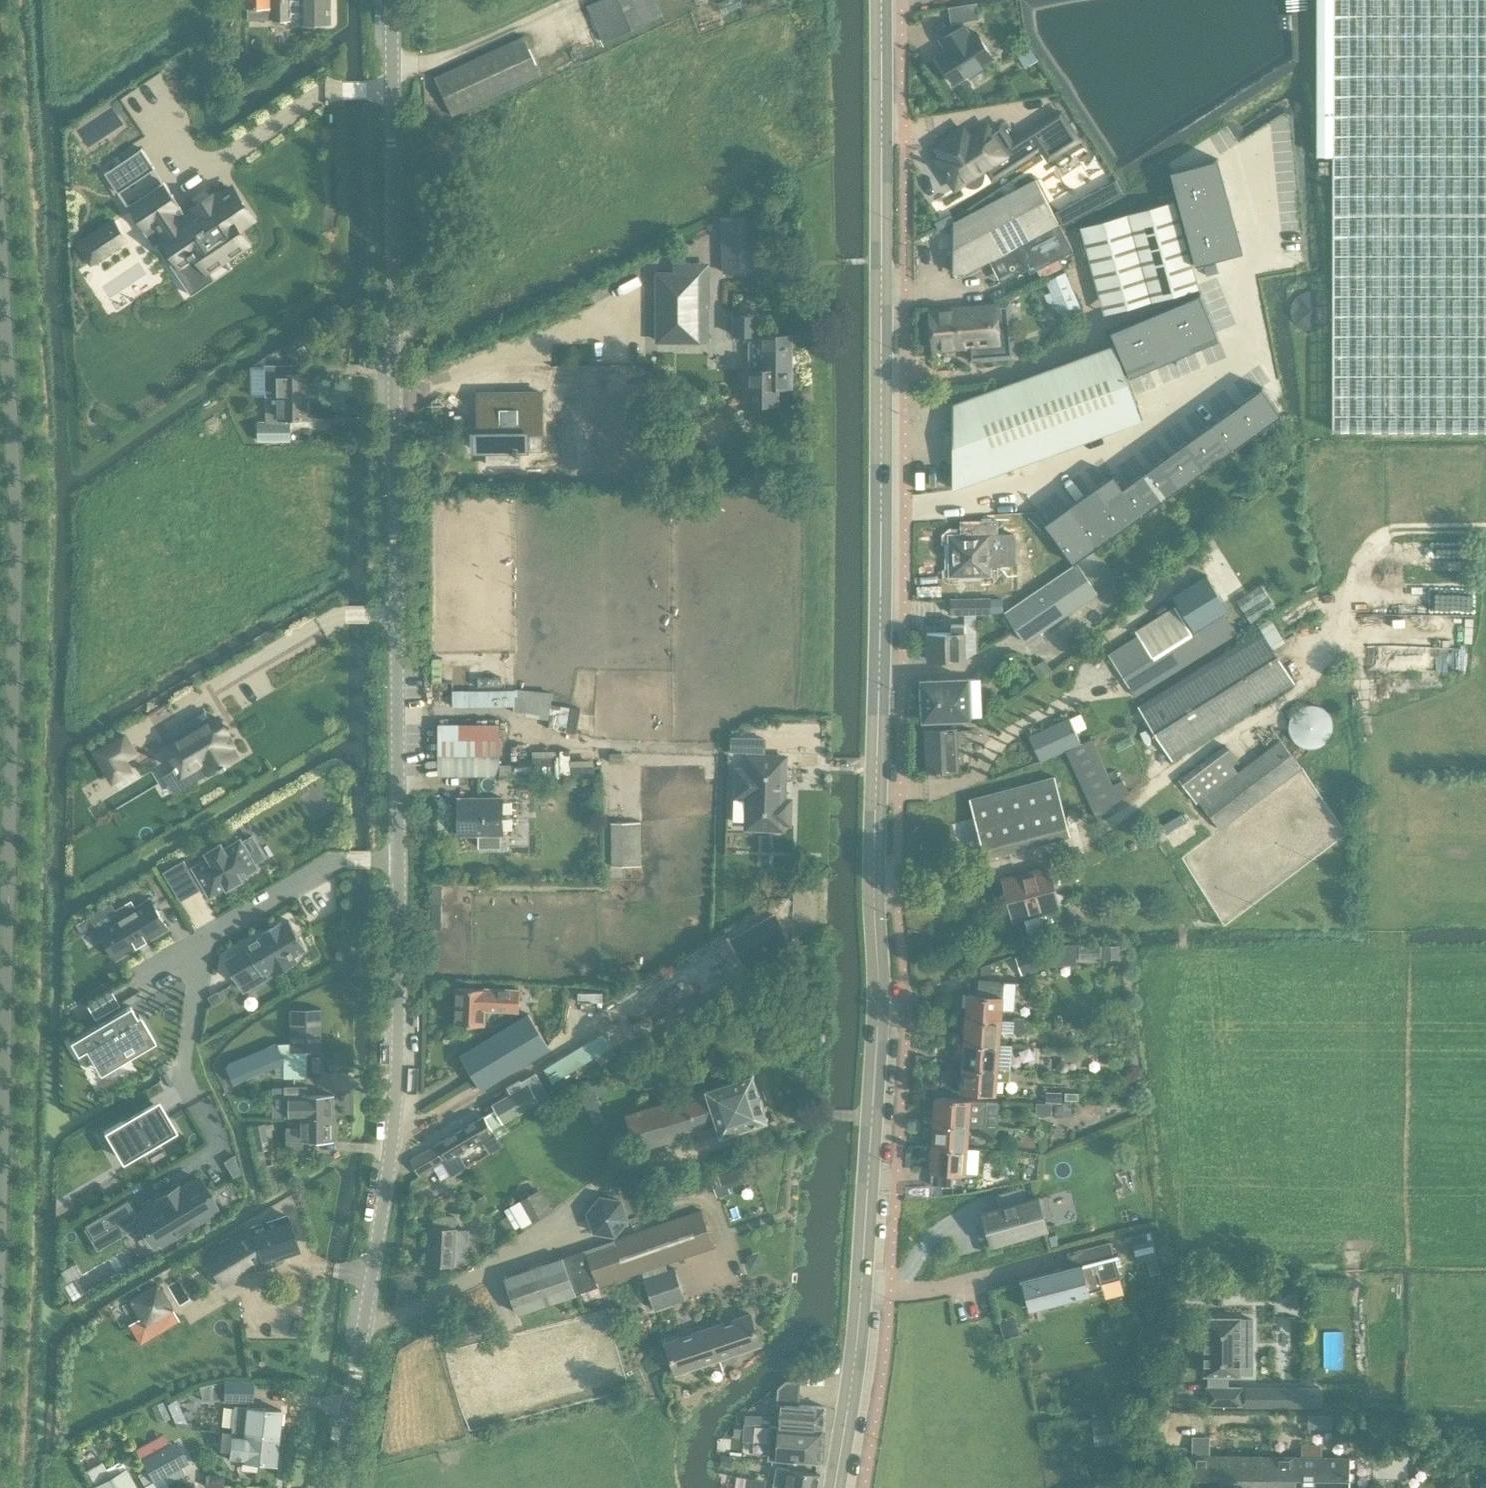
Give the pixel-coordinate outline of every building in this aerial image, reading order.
[(245,7),(248,7),(248,19),(271,19),(271,0),(245,0),(245,7)] [(295,20),(295,0),(271,0),(271,19),(273,19),(273,20),(295,20)] [(295,20),(301,20),(301,23),(331,22),(331,0),(295,0),(295,20)] [(602,41),(663,14),(656,0),(600,0),(587,6),(602,41)] [(1318,154),(1333,154),(1333,429),(1369,429),(1485,429),(1485,0),(1318,0),(1318,154)] [(977,2),(949,6),(952,23),(980,19),(977,2)] [(947,50),(937,56),(955,83),(968,75),(970,79),(983,71),(980,67),(993,58),(976,31),(971,35),(964,25),(941,40),(947,50)] [(451,115),(540,74),(524,38),(434,78),(451,115)] [(965,125),(931,146),(937,155),(932,158),(954,192),(986,171),(992,181),(1040,150),(1048,162),(1082,140),(1062,108),(1013,139),(1001,121),(992,127),(988,121),(970,133),(965,125)] [(142,148),(105,173),(118,192),(155,168),(142,148)] [(1217,163),(1171,174),(1177,198),(1178,198),(1223,187),(1217,163)] [(965,270),(988,258),(1001,282),(1027,268),(1029,272),(1073,249),(1035,178),(954,222),(953,271),(965,270)] [(164,181),(127,206),(154,245),(163,239),(165,242),(159,246),(169,261),(176,257),(177,260),(178,261),(194,250),(203,263),(204,262),(220,252),(225,259),(248,243),(237,227),(252,216),(234,189),(219,199),(215,193),(191,209),(196,215),(186,222),(179,210),(182,208),(164,181)] [(1229,210),(1223,187),(1178,198),(1182,221),(1229,210)] [(1120,215),(1080,226),(1104,313),(1194,289),(1197,288),(1174,201),(1170,202),(1120,215)] [(1229,210),(1182,221),(1189,246),(1190,245),(1235,233),(1229,210)] [(723,271),(756,270),(754,217),(721,218),(723,271)] [(114,222),(81,244),(92,261),(125,239),(114,222)] [(1235,233),(1190,245),(1195,268),(1241,257),(1235,233)] [(676,274),(659,274),(658,340),(705,340),(706,264),(676,264),(676,274)] [(1081,309),(1066,272),(1045,281),(1050,293),(1045,295),(1052,310),(1057,308),(1061,317),(1081,309)] [(1198,293),(1175,302),(1193,346),(1215,337),(1198,293)] [(1175,302),(1151,312),(1171,356),(1193,346),(1175,302)] [(995,303),(929,310),(932,348),(968,345),(969,358),(1012,353),(1011,340),(999,342),(995,303)] [(1151,312),(1129,321),(1149,366),(1171,356),(1151,312)] [(733,334),(757,334),(757,315),(733,315),(733,334)] [(1129,321),(1108,330),(1124,375),(1149,366),(1129,321)] [(308,331),(284,346),(292,358),(296,358),(317,344),(308,331)] [(778,403),(778,386),(791,386),(791,334),(761,334),(761,369),(749,369),(749,404),(778,403)] [(1140,418),(1114,348),(1112,344),(952,404),(951,488),(1140,418)] [(297,365),(266,365),(266,396),(267,396),(279,396),(310,395),(310,373),(298,373),(297,365)] [(1259,383),(1237,399),(1257,424),(1277,409),(1259,383)] [(643,391),(628,391),(628,435),(644,435),(643,391)] [(479,431),(473,431),(474,449),(488,449),(489,465),(518,464),(518,448),(527,448),(527,432),(542,432),(541,392),(499,393),(500,416),(479,416),(479,431)] [(267,421),(258,421),(258,440),(291,440),(291,421),(286,421),(286,417),(311,417),(310,395),(279,396),(267,396),(267,421)] [(1237,399),(1215,417),(1233,443),(1257,424),(1237,399)] [(1215,417),(1192,434),(1212,459),(1233,443),(1215,417)] [(1192,434),(1169,451),(1188,478),(1212,459),(1192,434)] [(1169,451),(1146,468),(1165,494),(1188,478),(1169,451)] [(1146,468),(1122,486),(1141,511),(1165,494),(1146,468)] [(1113,474),(1091,489),(1119,529),(1141,511),(1113,474)] [(1091,489),(1068,508),(1094,546),(1119,529),(1091,489)] [(1068,508),(1045,524),(1076,561),(1094,546),(1068,508)] [(962,535),(950,535),(950,550),(952,550),(952,560),(950,560),(951,575),(991,574),(990,564),(1014,563),(1013,534),(997,534),(997,520),(961,521),(962,535)] [(1097,591),(1076,561),(1004,611),(1017,631),(1024,641),(1097,591)] [(1203,577),(1169,599),(1173,605),(1190,633),(1194,630),(1223,612),(1224,611),(1203,577)] [(950,612),(990,611),(989,597),(949,598),(950,612)] [(1002,597),(989,597),(990,611),(1002,611),(1002,597)] [(1235,632),(1225,616),(1223,612),(1194,630),(1190,633),(1173,605),(1134,630),(1137,634),(1107,653),(1133,695),(1235,632)] [(1293,680),(1274,650),(1286,642),(1273,621),(1260,629),(1138,707),(1171,758),(1293,680)] [(926,632),(926,658),(951,658),(951,657),(964,657),(963,623),(950,623),(950,631),(926,632)] [(968,716),(966,677),(921,679),(923,718),(943,717),(968,716)] [(553,692),(515,688),(514,712),(550,719),(553,692)] [(206,711),(166,734),(172,744),(167,747),(176,763),(174,764),(177,769),(179,768),(182,774),(204,761),(210,772),(221,766),(222,768),(227,765),(226,763),(237,757),(230,746),(234,744),(218,718),(212,721),(206,711)] [(1080,713),(1069,718),(1075,731),(1086,726),(1080,713)] [(1062,750),(1080,742),(1075,731),(1069,718),(1068,716),(1029,735),(1039,759),(1040,761),(1062,750)] [(500,724),(439,723),(439,724),(439,755),(439,776),(500,774),(500,755),(500,724)] [(955,727),(924,728),(925,770),(936,769),(936,771),(939,771),(939,769),(957,769),(955,727)] [(1080,742),(1062,750),(1091,814),(1128,795),(1121,780),(1111,785),(1092,736),(1080,742)] [(731,743),(731,751),(763,752),(763,738),(742,737),(731,737),(731,743)] [(133,738),(98,759),(120,793),(142,780),(134,768),(146,759),(133,738)] [(1225,745),(1178,780),(1196,804),(1198,802),(1219,828),(1300,766),(1279,739),(1242,767),(1225,745)] [(745,800),(745,830),(783,832),(783,823),(790,817),(790,807),(784,800),(784,790),(780,790),(781,777),(785,777),(785,757),(746,756),(746,768),(735,767),(735,800),(745,800)] [(1054,776),(969,800),(981,848),(984,847),(985,850),(992,855),(1070,833),(1054,776)] [(334,781),(318,790),(332,814),(348,805),(334,781)] [(458,797),(459,835),(479,835),(479,847),(500,847),(500,834),(503,834),(502,797),(458,797)] [(612,866),(641,866),(640,822),(611,822),(612,866)] [(209,857),(192,867),(210,897),(227,887),(228,889),(244,879),(242,877),(259,868),(256,863),(266,858),(253,834),(243,840),(241,838),(225,848),(222,843),(222,842),(206,852),(209,857)] [(184,860),(163,872),(169,881),(189,869),(190,869),(184,860)] [(1012,919),(1058,907),(1047,865),(1001,877),(1012,919)] [(498,911),(479,911),(479,941),(525,940),(525,913),(527,913),(527,894),(498,894),(498,911)] [(132,900),(93,923),(115,958),(168,926),(150,896),(135,905),(132,900)] [(605,1013),(596,1018),(613,1047),(622,1041),(789,942),(772,914),(766,918),(605,1013)] [(250,947),(228,960),(239,979),(261,967),(264,972),(273,966),(275,971),(295,960),(292,954),(304,947),(289,920),(283,924),(283,922),(264,934),(265,935),(249,944),(250,947)] [(965,1018),(1001,1020),(1001,1009),(1012,1010),(1014,982),(978,980),(977,994),(966,993),(965,1018)] [(518,1006),(519,990),(456,988),(454,1024),(483,1025),(484,1005),(518,1006)] [(110,989),(85,1003),(95,1019),(119,1005),(110,989)] [(73,1039),(69,1041),(73,1048),(77,1054),(85,1049),(99,1074),(155,1041),(139,1015),(136,1016),(130,1005),(73,1039)] [(292,1008),(292,1043),(292,1051),(307,1051),(321,1051),(321,1008),(292,1008)] [(481,1090),(549,1049),(528,1015),(460,1055),(481,1090)] [(965,1018),(963,1041),(999,1044),(1000,1033),(1036,1034),(1036,1019),(1013,1018),(1013,1021),(1001,1020),(965,1018)] [(552,1082),(611,1046),(603,1033),(544,1069),(552,1082)] [(963,1041),(961,1066),(997,1068),(998,1055),(999,1044),(963,1041)] [(282,1060),(275,1043),(230,1061),(227,1066),(233,1081),(280,1061),(282,1060)] [(292,1043),(275,1043),(282,1060),(280,1061),(285,1076),(308,1077),(307,1051),(292,1051),(292,1043)] [(1057,1063),(1057,1069),(1060,1072),(1065,1072),(1069,1069),(1069,1064),(1066,1060),(1061,1060),(1057,1063)] [(997,1068),(961,1066),(960,1091),(996,1093),(997,1080),(1009,1081),(1009,1069),(997,1068)] [(506,1087),(507,1088),(510,1094),(492,1104),(502,1122),(537,1102),(530,1089),(540,1083),(534,1073),(518,1081),(518,1080),(506,1087)] [(720,1134),(765,1119),(751,1073),(625,1114),(636,1150),(717,1124),(720,1134)] [(302,1118),(334,1118),(334,1094),(303,1095),(303,1088),(272,1088),(272,1107),(302,1107),(302,1118)] [(605,1119),(594,1096),(583,1102),(595,1124),(605,1119)] [(987,1100),(935,1097),(933,1122),(969,1124),(986,1125),(987,1100)] [(122,1120),(107,1129),(125,1160),(176,1131),(175,1129),(158,1100),(153,1103),(124,1119),(125,1120),(122,1121),(122,1120)] [(482,1115),(437,1143),(446,1158),(443,1159),(453,1174),(466,1166),(458,1154),(457,1155),(455,1152),(491,1130),(482,1115)] [(334,1139),(334,1118),(302,1118),(302,1127),(287,1127),(287,1147),(304,1147),(304,1140),(334,1139)] [(967,1148),(969,1124),(933,1122),(932,1146),(967,1148)] [(271,1148),(266,1124),(252,1126),(257,1151),(271,1148)] [(418,1174),(443,1159),(434,1145),(410,1160),(418,1174)] [(966,1172),(967,1148),(932,1146),(930,1170),(932,1170),(932,1184),(953,1185),(954,1171),(966,1172)] [(235,1155),(224,1161),(233,1175),(239,1172),(235,1155)] [(127,1199),(84,1225),(85,1228),(92,1239),(117,1224),(122,1233),(140,1221),(141,1223),(153,1243),(181,1226),(182,1229),(209,1213),(208,1210),(214,1206),(198,1178),(181,1188),(179,1185),(134,1211),(127,1199)] [(552,1209),(538,1189),(509,1207),(524,1230),(546,1213),(552,1209)] [(594,1232),(614,1235),(628,1220),(620,1201),(601,1197),(588,1212),(594,1232)] [(1046,1229),(1043,1218),(1038,1198),(1037,1197),(1027,1200),(999,1208),(985,1212),(993,1244),(1046,1229)] [(701,1209),(563,1257),(576,1294),(714,1247),(701,1209)] [(249,1228),(202,1255),(221,1288),(254,1268),(261,1263),(261,1264),(268,1262),(273,1264),(281,1262),(284,1257),(299,1252),(287,1214),(249,1227),(249,1228)] [(452,1264),(453,1260),(465,1261),(467,1230),(453,1229),(454,1216),(433,1215),(432,1228),(430,1228),(428,1263),(452,1264)] [(1150,1231),(1131,1236),(1137,1262),(1147,1259),(1151,1275),(1161,1273),(1157,1256),(1150,1231)] [(1090,1295),(1104,1292),(1102,1282),(1121,1278),(1117,1257),(1119,1257),(1119,1254),(1115,1255),(1113,1241),(1070,1250),(1072,1264),(1020,1280),(1021,1282),(1024,1281),(1030,1302),(1029,1302),(1031,1310),(1033,1310),(1032,1309),(1052,1304),(1052,1305),(1091,1297),(1090,1295)] [(115,1254),(81,1274),(92,1291),(126,1271),(115,1254)] [(519,1314),(576,1294),(563,1257),(505,1276),(519,1314)] [(649,1295),(679,1285),(673,1269),(644,1280),(649,1295)] [(139,1318),(129,1325),(140,1344),(178,1321),(173,1312),(157,1284),(129,1301),(139,1318)] [(679,1285),(649,1295),(654,1309),(684,1299),(679,1285)] [(108,1303),(98,1309),(103,1319),(114,1313),(108,1303)] [(707,1328),(717,1359),(760,1345),(749,1314),(707,1328)] [(1253,1319),(1206,1319),(1205,1374),(1209,1374),(1209,1404),(1242,1404),(1242,1388),(1229,1388),(1229,1374),(1253,1374),(1253,1319)] [(717,1359),(707,1328),(666,1342),(676,1372),(717,1359)] [(252,1381),(224,1380),(199,1386),(203,1400),(223,1400),(251,1401),(252,1381)] [(777,1426),(823,1428),(825,1407),(800,1405),(801,1381),(787,1380),(779,1389),(778,1404),(780,1405),(779,1420),(778,1421),(778,1425),(777,1425),(777,1426)] [(1319,1387),(1248,1387),(1247,1405),(1319,1405),(1319,1387)] [(176,1399),(167,1404),(173,1418),(183,1414),(176,1399)] [(232,1432),(278,1437),(280,1410),(234,1405),(231,1432),(232,1432)] [(1094,1434),(1121,1430),(1119,1416),(1092,1420),(1094,1434)] [(756,1439),(756,1423),(744,1423),(744,1439),(756,1439)] [(756,1423),(756,1439),(768,1440),(768,1424),(756,1423)] [(821,1462),(823,1428),(777,1426),(775,1459),(821,1462)] [(278,1437),(232,1432),(229,1459),(275,1464),(278,1437)] [(1350,1457),(1209,1455),(1209,1438),(1193,1437),(1193,1455),(1180,1455),(1180,1487),(1349,1487),(1350,1457)] [(138,1475),(144,1485),(145,1487),(167,1487),(170,1486),(168,1484),(173,1481),(186,1474),(181,1466),(169,1443),(140,1458),(147,1470),(138,1475)] [(86,1471),(94,1486),(95,1487),(135,1487),(125,1469),(111,1477),(102,1462),(86,1471)] [(775,1487),(817,1487),(819,1474),(775,1467),(772,1487),(775,1487)] [(205,1474),(205,1487),(223,1487),(224,1481),(218,1475),(205,1474)] [(747,1487),(764,1487),(765,1480),(748,1478),(747,1487)]
